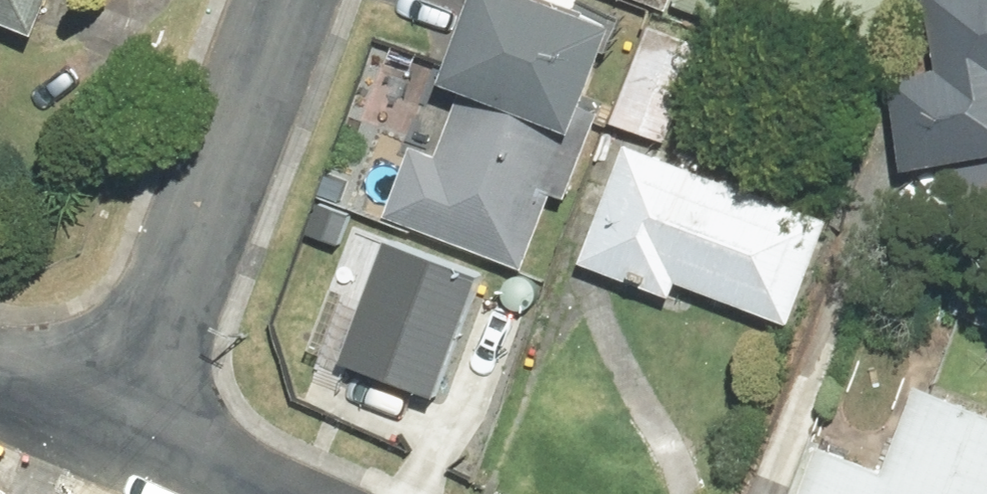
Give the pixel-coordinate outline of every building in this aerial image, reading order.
[(56,29),(66,0),(0,0),(0,8),(56,29)] [(588,0),(494,0),(414,218),(548,267),(639,18),(588,0)] [(679,5),(888,76),(914,0),(665,0),(679,5)] [(949,68),(905,71),(912,168),(986,162),(986,0),(944,0),(949,68)] [(847,211),(641,133),(594,256),(686,292),(693,274),(806,317),(847,211)] [(934,381),(900,475),(828,449),(812,493),(986,493),(986,400),(934,381)]
